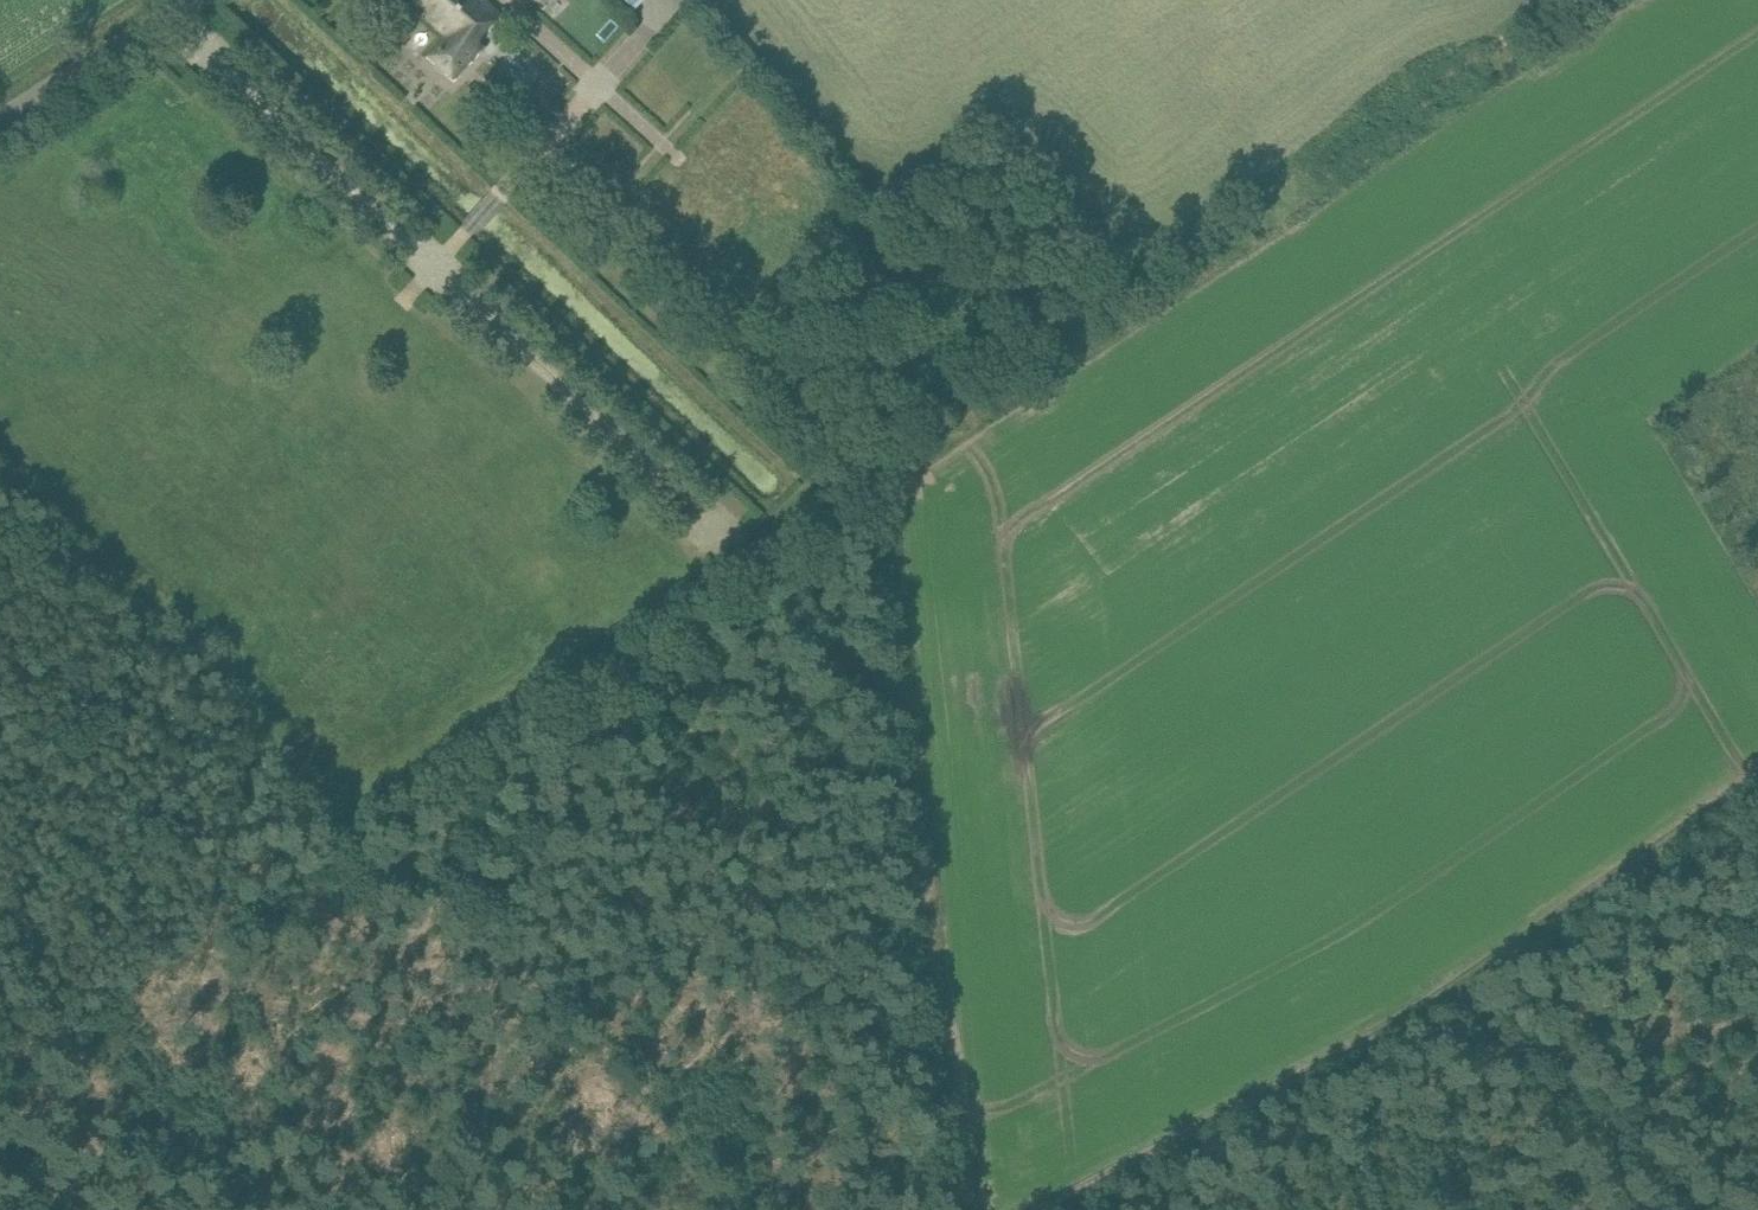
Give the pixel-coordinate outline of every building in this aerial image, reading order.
[(430,11),(425,17),(445,35),(427,56),(455,80),(481,51),(480,40),(500,16),(483,0),(418,0),(430,11)]
